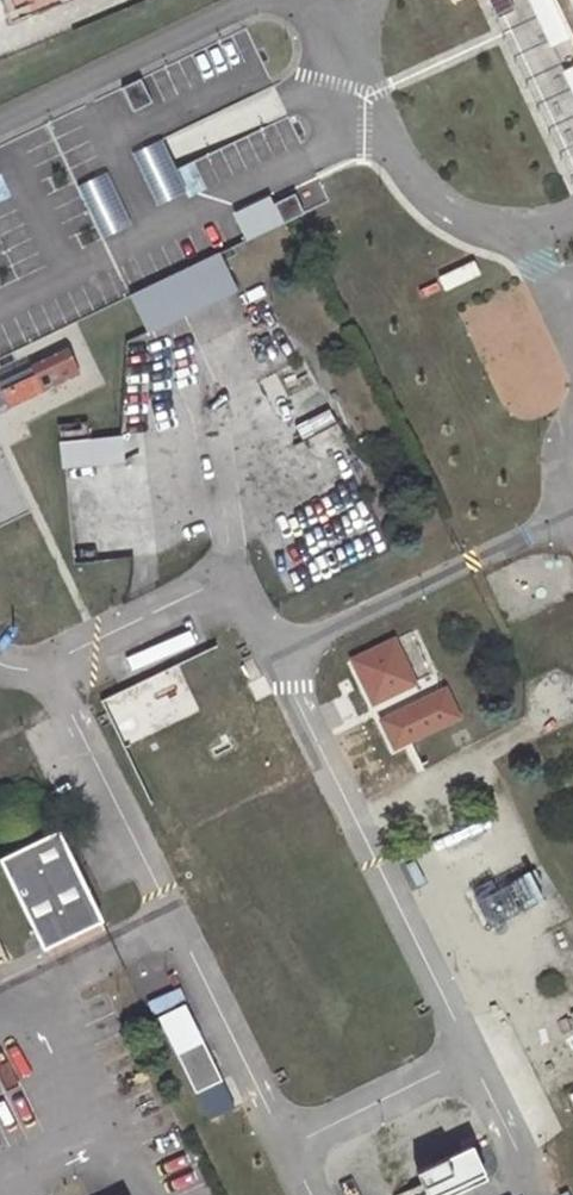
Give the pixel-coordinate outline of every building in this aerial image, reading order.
[(19,19),(65,0),(10,0),(19,19)] [(572,46),(572,0),(551,0),(572,46)] [(160,137),(131,150),(155,207),(188,194),(160,137)] [(107,170),(76,183),(101,240),(135,225),(107,170)] [(239,206),(253,234),(311,206),(302,187),(281,197),(277,188),(239,206)] [(128,297),(147,335),(236,291),(218,253),(128,297)] [(0,376),(0,386),(6,404),(86,375),(76,348),(0,376)] [(65,434),(67,461),(131,456),(129,429),(65,434)] [(401,634),(354,655),(377,705),(423,684),(401,634)] [(396,751),(467,717),(450,681),(378,716),(396,751)] [(40,942),(99,913),(54,823),(0,849),(0,857),(40,942)] [(531,870),(477,894),(490,923),(544,899),(531,870)] [(191,1000),(161,1014),(208,1118),(238,1105),(191,1000)] [(430,1192),(484,1165),(471,1138),(417,1165),(430,1192)]
